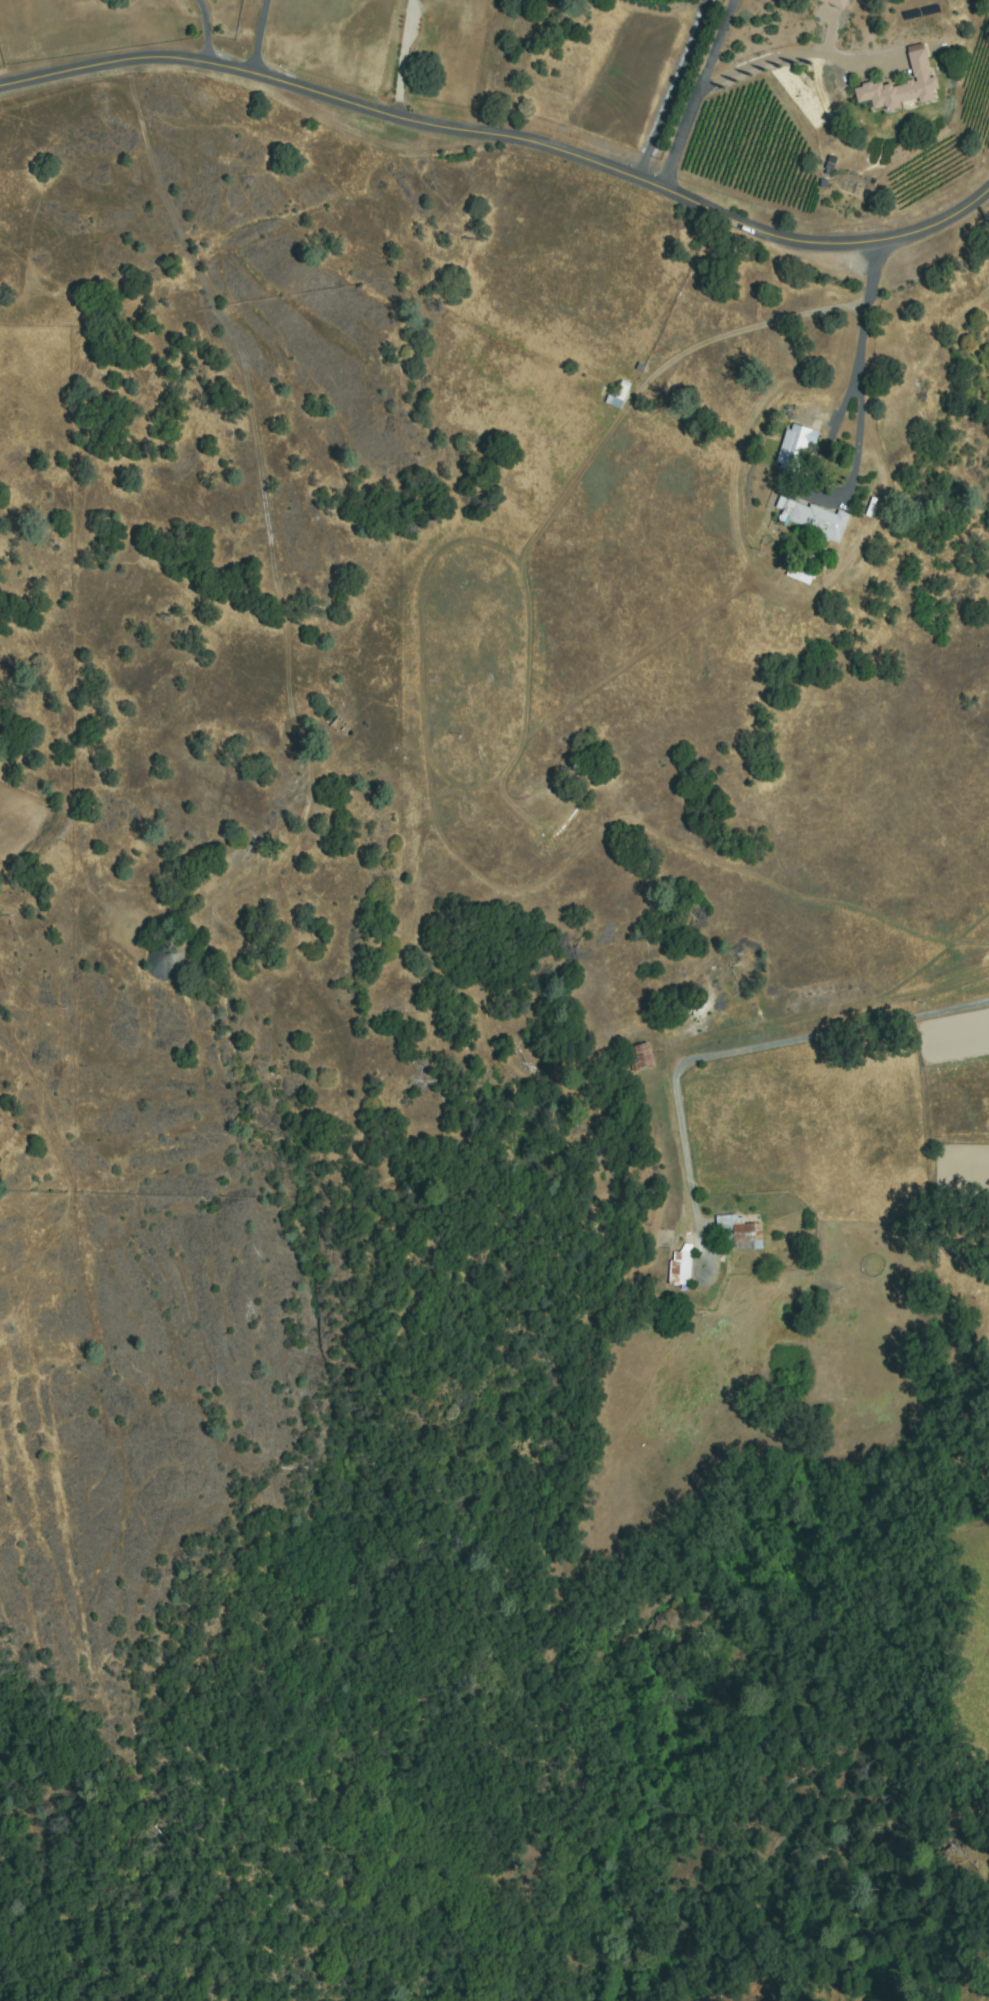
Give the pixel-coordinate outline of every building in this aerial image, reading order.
[(842,10),(819,0),(846,0),(842,10)] [(923,51),(929,81),(931,80),(935,97),(876,110),(873,99),(859,102),(856,89),(881,83),(883,90),(916,82),(910,53),(923,51)] [(630,385),(620,410),(605,403),(608,397),(615,399),(622,382),(630,385)] [(796,473),(774,460),(795,424),(816,436),(796,473)] [(790,504),(786,521),(779,520),(784,500),(847,516),(840,542),(815,535),(818,527),(790,520),(794,506),(790,504)] [(633,1071),(627,1051),(646,1045),(652,1065),(633,1071)] [(721,1217),(762,1226),(758,1246),(716,1237),(721,1217)] [(678,1266),(676,1273),(688,1277),(685,1287),(667,1281),(678,1247),(693,1252),(687,1269),(678,1266)]
